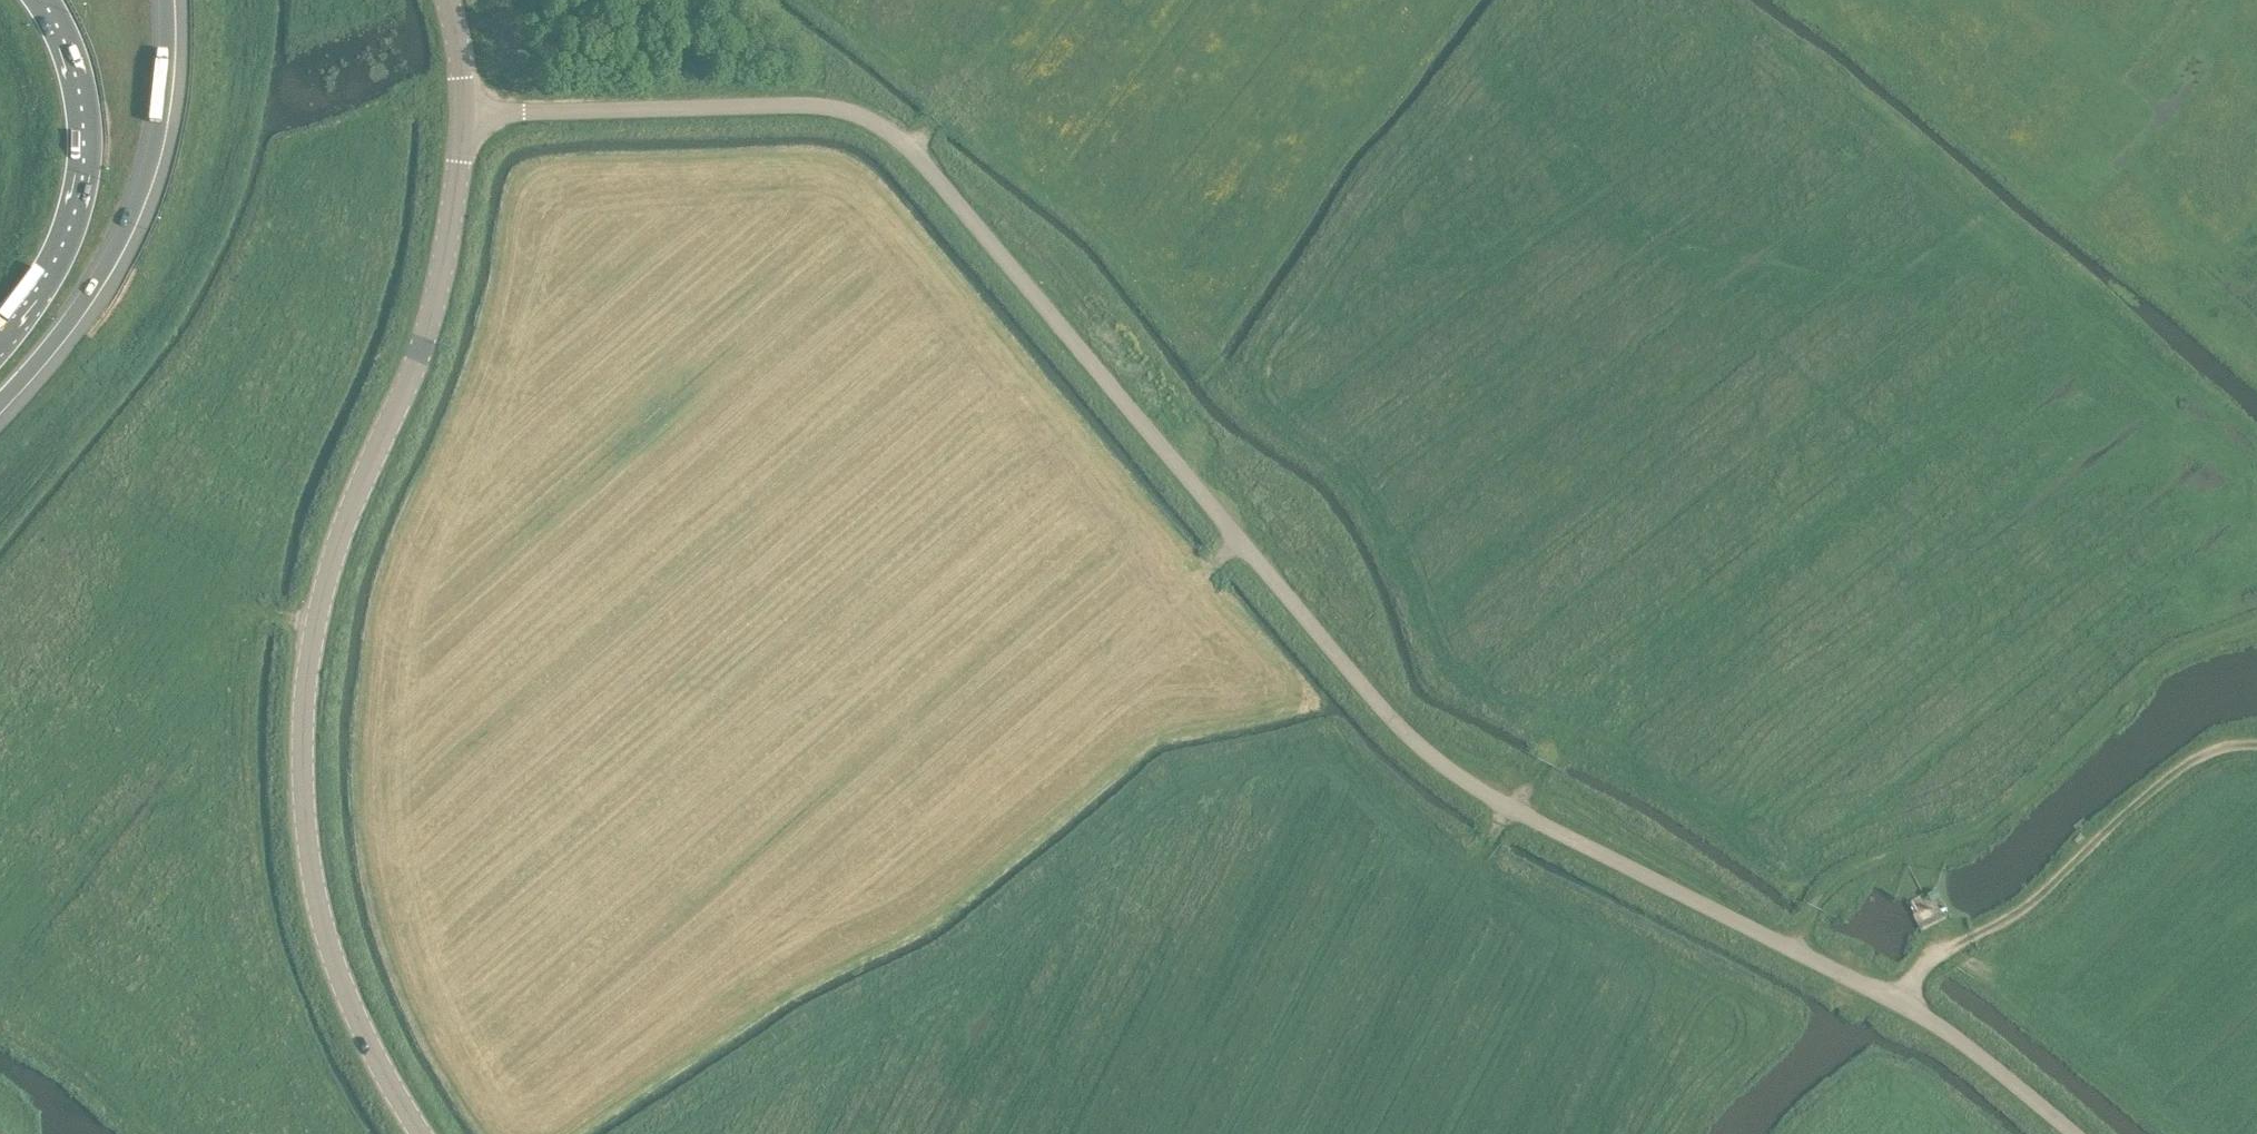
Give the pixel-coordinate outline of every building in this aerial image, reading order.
[(1926,903),(1940,896),(1936,889),(1922,897),(1926,903)]
